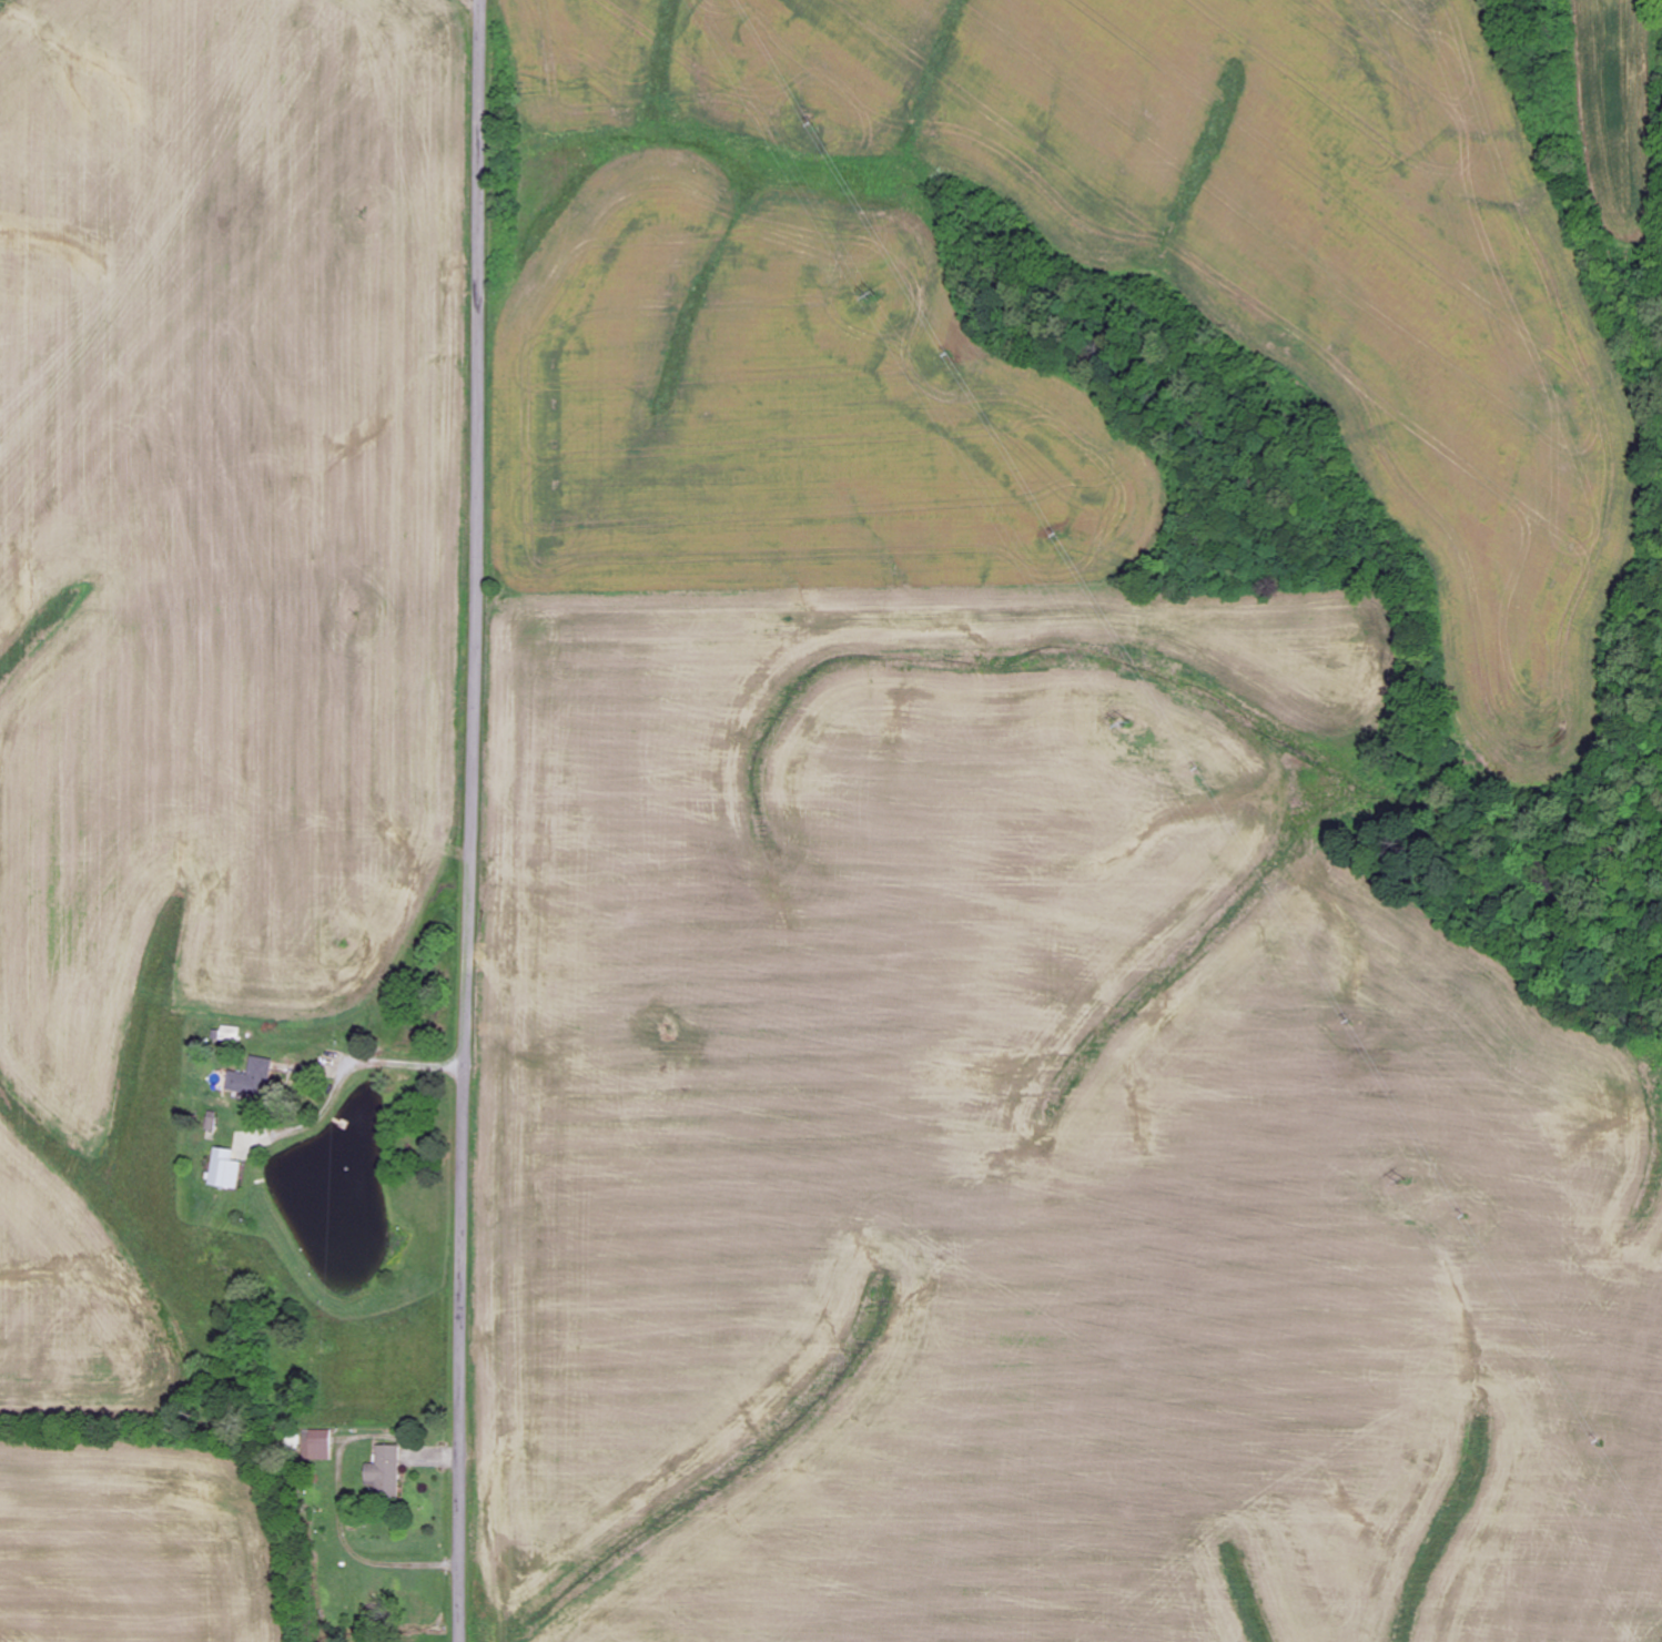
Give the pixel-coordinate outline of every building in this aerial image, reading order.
[(240,1041),(240,1029),(216,1028),(215,1041),(240,1041)] [(272,1060),(252,1056),(248,1075),(230,1071),(226,1091),(265,1098),(272,1060)] [(232,1161),(234,1151),(215,1148),(208,1185),(237,1190),(242,1162),(232,1161)] [(304,1458),(330,1458),(329,1430),(304,1431),(304,1458)] [(399,1446),(375,1446),(375,1465),(365,1464),(364,1487),(377,1487),(377,1497),(398,1498),(399,1446)]
